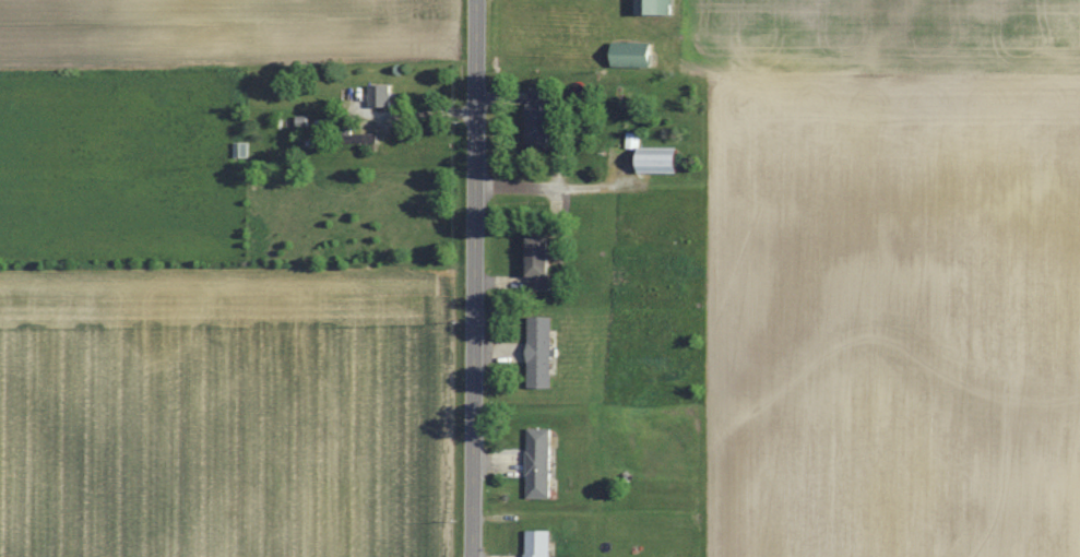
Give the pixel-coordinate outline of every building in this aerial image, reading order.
[(638,16),(673,16),(673,0),(638,0),(638,16)] [(615,68),(654,68),(654,44),(615,44),(615,68)] [(392,84),(371,84),(371,107),(392,107),(392,84)] [(531,143),(568,142),(568,121),(553,121),(552,89),(530,89),(531,143)] [(681,173),(681,146),(642,146),(642,173),(681,173)] [(552,291),(552,258),(566,258),(566,237),(532,237),(531,291),(552,291)] [(553,388),(553,317),(530,317),(530,388),(553,388)] [(551,498),(551,428),(528,428),(528,498),(551,498)] [(551,530),(526,530),(526,556),(551,556),(551,530)]
